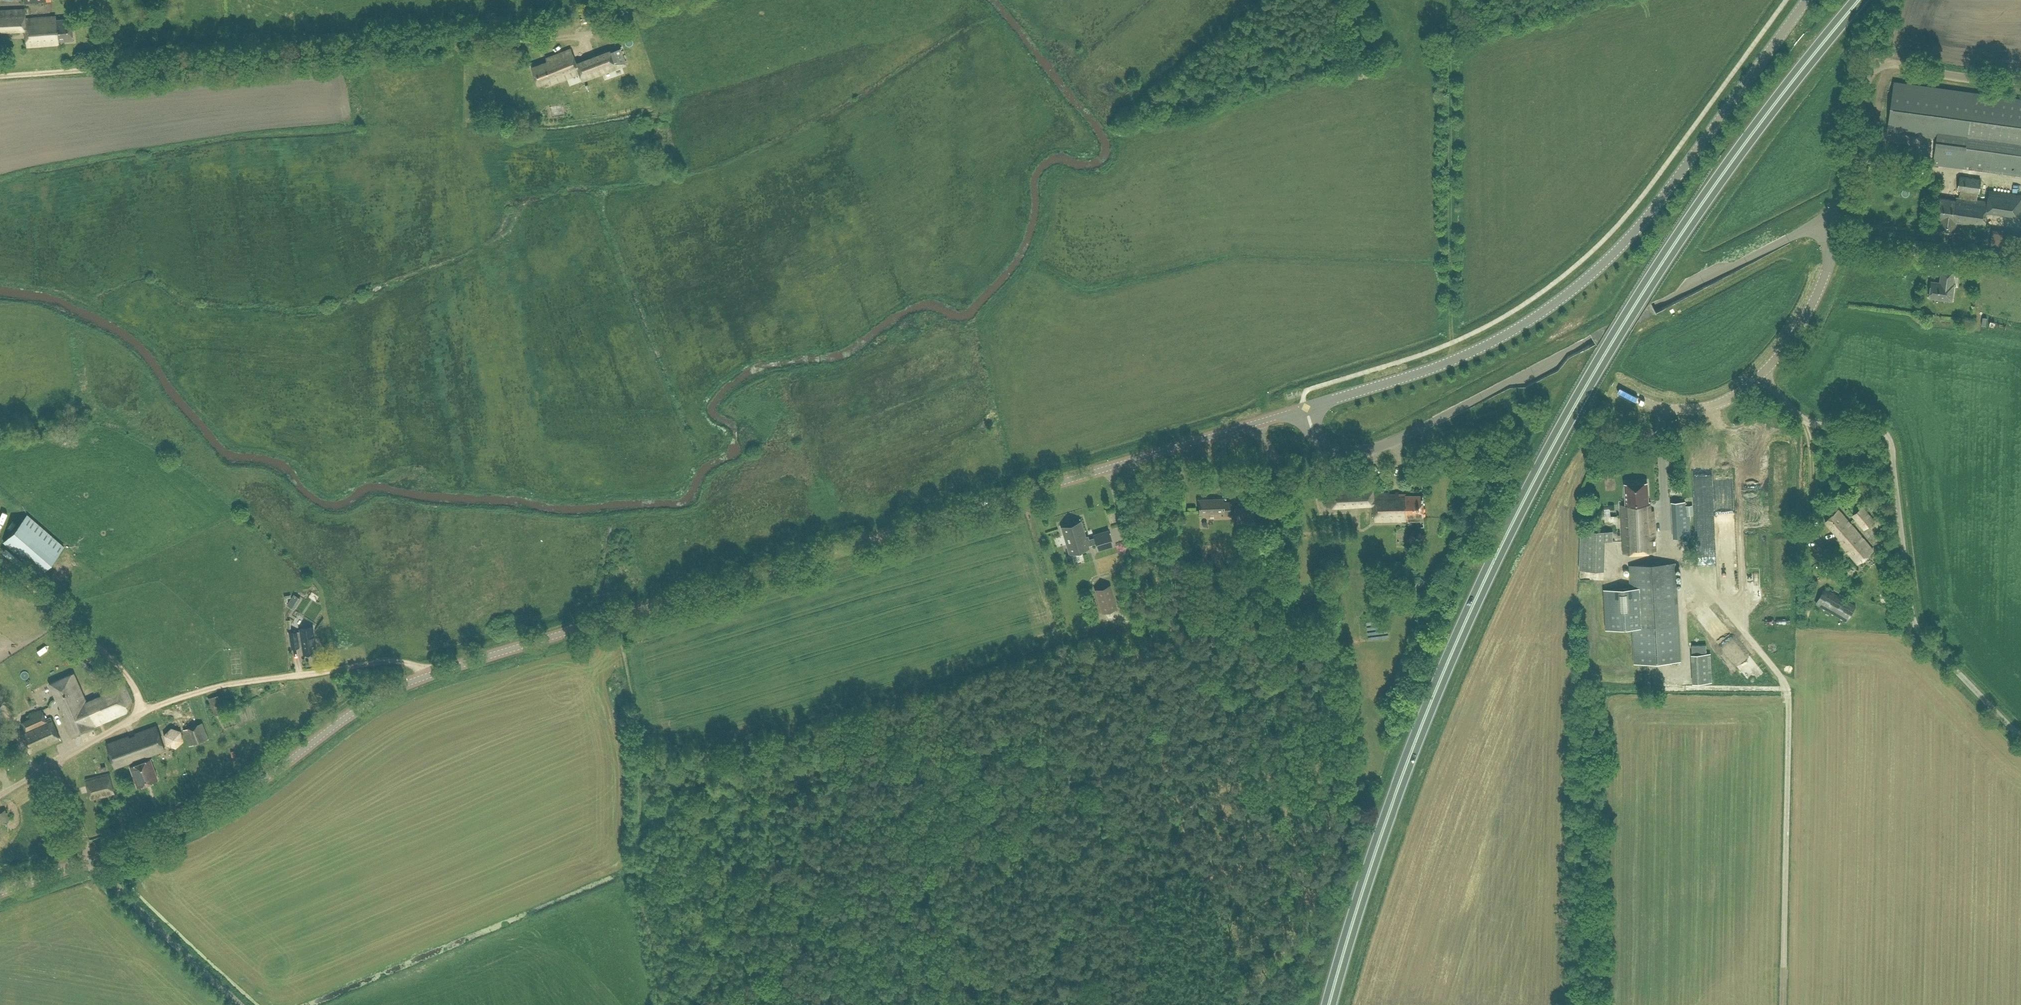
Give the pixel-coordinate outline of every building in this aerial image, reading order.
[(34,15),(25,16),(25,6),(0,7),(0,31),(25,30),(26,46),(59,45),(59,41),(73,40),(72,16),(56,17),(56,14),(34,15)] [(601,73),(626,63),(620,47),(576,64),(571,49),(546,59),(547,62),(532,68),(538,85),(550,81),(551,84),(579,73),(582,80),(601,73)] [(530,49),(514,49),(514,60),(530,60),(530,49)] [(1973,92),(1894,81),(1887,130),(1937,137),(1933,163),(2020,175),(2020,99),(1973,92)] [(553,105),(554,116),(566,115),(566,104),(553,105)] [(1960,175),(1958,189),(1978,192),(1981,178),(1960,175)] [(1989,190),(1988,201),(1957,196),(1957,199),(1939,197),(1936,218),(1941,218),(1939,231),(1954,233),(1955,223),(1985,227),(1987,210),(2020,215),(2020,194),(1989,190)] [(1954,270),(1942,268),(1941,276),(1945,276),(1944,282),(1932,281),(1929,297),(1952,300),(1954,284),(1950,283),(1951,277),(1953,278),(1954,270)] [(1373,493),(1373,478),(1372,472),(1361,472),(1361,479),(1326,481),(1327,506),(1373,504),(1375,520),(1424,518),(1423,493),(1398,494),(1398,492),(1373,493)] [(1698,472),(1698,483),(1704,482),(1704,495),(1715,495),(1714,472),(1698,472)] [(1647,481),(1626,483),(1627,504),(1621,504),(1624,552),(1656,550),(1654,510),(1651,510),(1650,500),(1648,500),(1647,481)] [(1223,497),(1199,498),(1199,512),(1223,511),(1223,514),(1230,514),(1229,501),(1223,501),(1223,497)] [(1684,500),(1671,500),(1673,537),(1691,536),(1690,515),(1685,515),(1684,500)] [(1688,503),(1688,514),(1696,514),(1696,503),(1688,503)] [(1852,514),(1855,518),(1864,528),(1874,520),(1862,506),(1852,514)] [(1873,550),(1855,529),(1838,509),(1825,520),(1839,537),(1837,538),(1858,563),(1873,550)] [(3,541),(40,573),(64,546),(27,513),(3,541)] [(1112,545),(1111,542),(1112,542),(1109,533),(1110,533),(1110,532),(1108,532),(1108,530),(1093,534),(1094,536),(1086,539),(1080,518),(1079,518),(1080,521),(1062,526),(1060,526),(1061,528),(1062,527),(1063,532),(1062,533),(1063,536),(1064,536),(1066,543),(1065,543),(1066,547),(1067,546),(1069,551),(1068,552),(1068,553),(1070,552),(1071,554),(1082,551),(1081,549),(1086,547),(1086,548),(1088,547),(1088,545),(1096,543),(1097,547),(1098,549),(1112,545)] [(1581,529),(1580,569),(1604,569),(1605,540),(1612,540),(1612,530),(1581,529)] [(1674,562),(1629,564),(1630,586),(1605,588),(1606,612),(1607,612),(1608,628),(1632,627),(1634,662),(1680,659),(1674,562)] [(1110,585),(1095,589),(1101,611),(1117,607),(1110,585)] [(1825,588),(1816,603),(1847,620),(1855,605),(1825,588)] [(1110,622),(1111,627),(1123,623),(1121,618),(1110,622)] [(300,630),(289,632),(291,647),(302,646),(303,653),(316,652),(312,626),(299,628),(300,630)] [(1727,647),(1750,677),(1759,670),(1736,640),(1727,647)] [(1692,653),(1693,682),(1711,681),(1710,652),(1692,653)] [(74,673),(50,683),(60,707),(59,710),(70,736),(93,726),(92,725),(126,710),(127,708),(124,703),(130,700),(121,679),(102,687),(104,692),(86,700),(74,673)] [(217,694),(208,697),(214,715),(223,711),(217,694)] [(50,718),(47,720),(36,725),(32,718),(22,722),(26,729),(22,731),(31,752),(59,739),(50,718)] [(183,729),(189,744),(208,737),(202,722),(183,729)] [(107,743),(116,766),(164,748),(155,725),(107,743)] [(163,733),(165,744),(175,747),(183,739),(180,729),(171,726),(163,733)] [(150,758),(129,765),(137,785),(157,778),(150,758)] [(109,772),(85,778),(90,799),(114,793),(109,772)] [(5,808),(0,811),(0,816),(3,822),(11,817),(5,808)]
